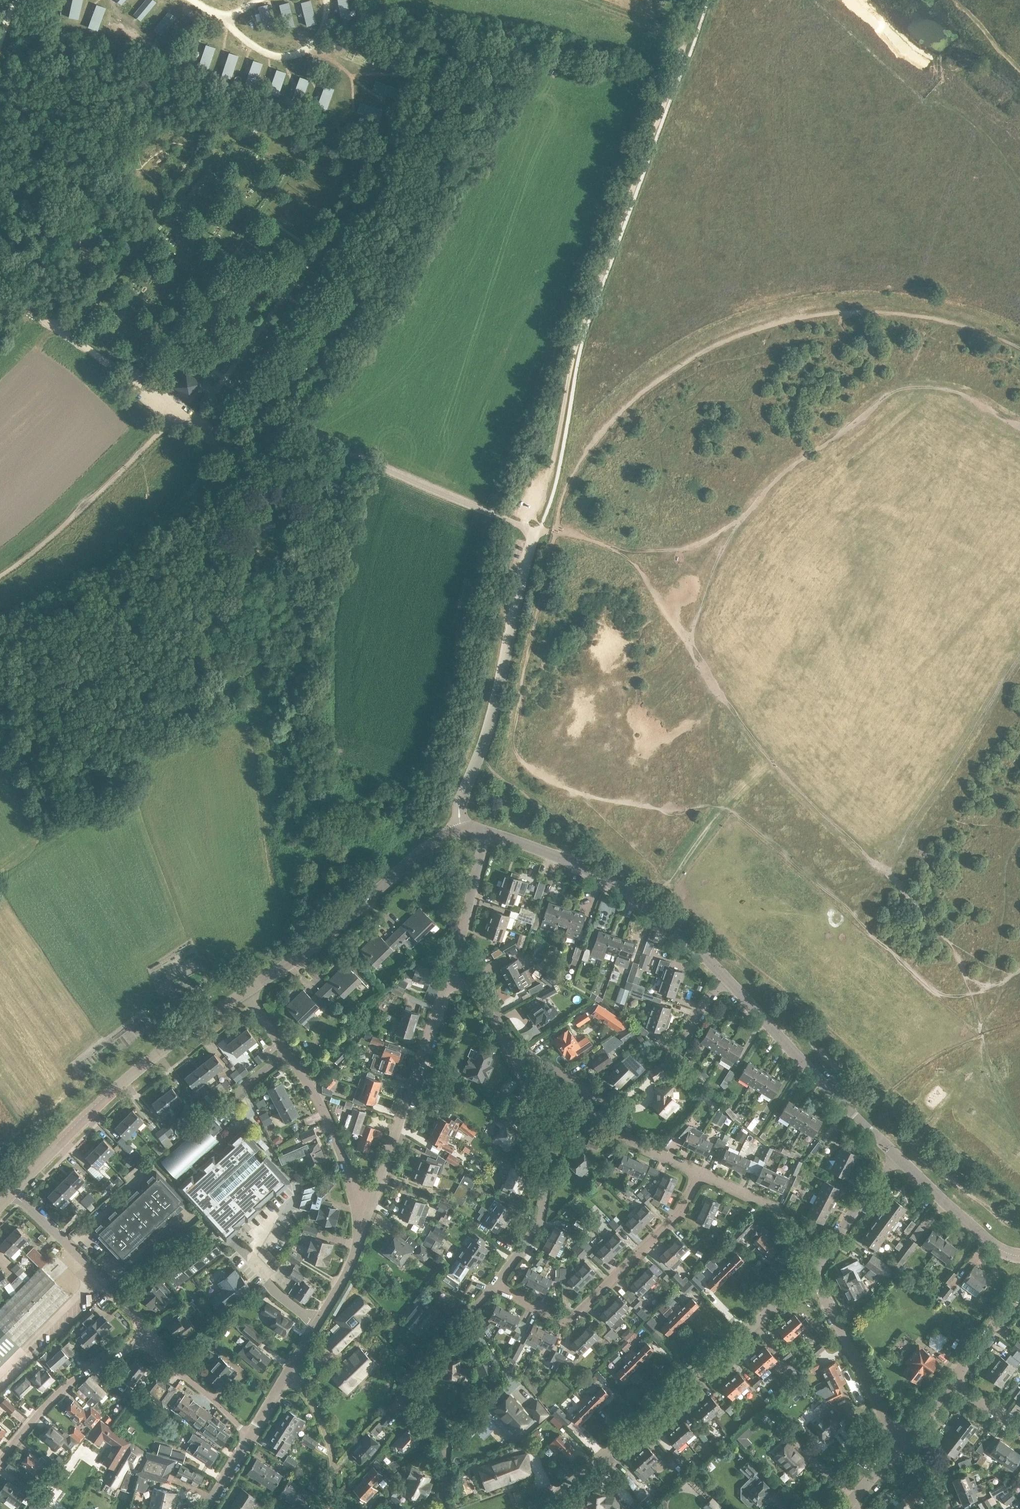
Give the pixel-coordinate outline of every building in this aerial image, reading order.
[(88,258),(92,252),(82,246),(78,251),(88,258)] [(361,277),(357,283),(367,290),(372,283),(361,277)] [(367,294),(366,295),(366,296),(373,299),(379,288),(372,284),(367,294)] [(190,400),(202,383),(185,371),(177,382),(176,381),(178,379),(172,374),(167,382),(172,386),(172,385),(174,387),(173,388),(190,400)] [(510,876),(505,875),(501,887),(517,892),(521,880),(518,879),(519,875),(512,872),(510,876)] [(540,900),(544,888),(538,886),(534,898),(540,900)] [(513,904),(517,892),(501,887),(497,899),(513,904)] [(548,903),(543,919),(540,928),(552,932),(555,924),(561,907),(548,903)] [(521,907),(519,913),(534,918),(536,912),(521,907)] [(561,907),(555,924),(567,928),(572,911),(561,907)] [(394,932),(404,942),(410,949),(430,930),(429,929),(435,924),(420,908),(394,932)] [(493,910),(488,922),(505,928),(509,916),(493,910)] [(572,911),(567,928),(564,936),(577,940),(579,932),(584,915),(572,911)] [(534,918),(532,924),(531,928),(536,930),(542,914),(536,912),(534,918)] [(534,918),(519,913),(517,919),(518,919),(532,924),(534,918)] [(500,940),(505,928),(488,922),(484,934),(500,940)] [(598,931),(593,947),(590,955),(603,960),(606,951),(605,951),(610,935),(598,931)] [(394,932),(385,941),(377,933),(360,950),(375,966),(393,949),(394,950),(399,945),(400,946),(404,942),(394,932)] [(517,946),(516,946),(523,951),(528,936),(520,933),(516,944),(517,946)] [(610,935),(605,951),(606,951),(617,955),(622,939),(610,935)] [(516,946),(517,946),(516,944),(513,939),(501,946),(504,953),(516,946)] [(634,943),(622,939),(617,955),(629,959),(634,943)] [(572,958),(578,960),(582,947),(576,945),(572,958)] [(591,950),(585,948),(582,959),(587,961),(591,950)] [(639,963),(638,966),(644,968),(646,968),(650,955),(642,953),(639,963)] [(500,967),(507,979),(519,973),(517,968),(521,965),(517,959),(500,967)] [(543,959),(540,963),(545,968),(549,963),(543,959)] [(633,962),(628,976),(634,978),(635,975),(636,970),(638,966),(639,963),(633,962)] [(319,989),(329,1000),(332,996),(331,995),(336,990),(343,997),(360,980),(345,964),(319,989)] [(414,964),(401,975),(413,978),(428,983),(432,971),(433,969),(418,964),(418,965),(414,964)] [(666,966),(662,979),(678,984),(682,972),(666,966)] [(524,970),(519,973),(507,979),(513,992),(530,983),(524,970)] [(561,980),(550,971),(544,978),(552,985),(561,980)] [(678,984),(662,979),(657,977),(654,984),(658,985),(658,984),(660,985),(658,991),(673,996),(678,984)] [(407,983),(399,978),(396,984),(405,988),(407,983)] [(632,982),(632,983),(631,988),(643,992),(645,987),(632,982)] [(404,989),(393,983),(390,990),(401,995),(404,989)] [(542,999),(557,991),(554,985),(539,993),(542,999)] [(528,989),(530,992),(531,994),(537,991),(534,986),(528,989)] [(620,987),(618,994),(627,997),(628,994),(629,990),(625,988),(624,988),(620,987)] [(630,989),(629,994),(641,998),(642,998),(644,999),(646,998),(650,999),(651,1002),(649,1008),(646,1007),(644,1013),(650,1015),(651,1014),(669,1021),(671,1015),(670,1013),(668,1012),(670,1007),(660,1004),(662,998),(643,992),(631,988),(630,989)] [(329,1000),(319,989),(310,998),(303,990),(285,1007),(300,1023),(318,1006),(321,1009),(326,1004),(325,1003),(329,1000)] [(603,998),(597,995),(594,999),(600,1003),(603,998)] [(544,1002),(537,1007),(535,1008),(533,1008),(532,1009),(531,1011),(530,1013),(529,1013),(535,1022),(538,1020),(541,1024),(557,1012),(553,1006),(550,1008),(549,1006),(548,1007),(544,1002)] [(589,1010),(586,1012),(590,1018),(594,1015),(604,1022),(618,1031),(628,1024),(598,1004),(597,1005),(594,1002),(588,1010),(589,1010)] [(406,1005),(405,1009),(403,1009),(399,1021),(415,1026),(419,1014),(411,1011),(412,1007),(406,1005)] [(381,1017),(394,1023),(396,1018),(383,1012),(381,1017)] [(590,1018),(586,1012),(574,1020),(578,1027),(590,1019),(590,1018)] [(651,1014),(650,1015),(646,1027),(662,1032),(664,1027),(665,1028),(667,1027),(669,1021),(651,1014)] [(415,1026),(399,1021),(395,1032),(411,1038),(415,1026)] [(649,1032),(639,1024),(636,1029),(645,1036),(649,1032)] [(604,1046),(591,1055),(593,1059),(590,1061),(597,1071),(612,1061),(607,1053),(632,1036),(632,1037),(636,1034),(629,1025),(617,1033),(602,1043),(604,1046)] [(712,1049),(722,1033),(710,1026),(700,1042),(712,1049)] [(247,1028),(237,1036),(247,1049),(257,1041),(247,1028)] [(568,1030),(554,1039),(568,1058),(575,1053),(576,1055),(592,1044),(586,1036),(577,1042),(568,1030)] [(733,1040),(722,1033),(712,1049),(722,1056),(723,1056),(733,1040)] [(247,1049),(237,1036),(227,1044),(237,1056),(247,1049)] [(378,1038),(372,1036),(370,1042),(383,1046),(384,1041),(378,1039),(378,1038)] [(653,1046),(648,1040),(642,1045),(647,1051),(653,1046)] [(723,1056),(722,1056),(720,1059),(731,1066),(733,1062),(734,1063),(744,1047),(733,1040),(723,1056)] [(385,1046),(381,1056),(381,1057),(395,1062),(396,1062),(397,1062),(398,1061),(400,1062),(403,1054),(400,1053),(401,1052),(399,1051),(400,1047),(389,1043),(387,1047),(385,1046)] [(320,1045),(315,1050),(320,1055),(325,1050),(320,1045)] [(253,1057),(259,1064),(268,1057),(263,1050),(253,1057)] [(332,1059),(337,1064),(346,1055),(341,1050),(332,1059)] [(494,1067),(490,1065),(493,1058),(491,1058),(492,1056),(478,1050),(475,1059),(469,1056),(463,1071),(468,1073),(466,1077),(482,1084),(485,1076),(489,1078),(494,1067)] [(350,1064),(355,1058),(349,1053),(344,1059),(350,1064)] [(224,1066),(214,1054),(204,1061),(214,1074),(224,1066)] [(376,1054),(375,1058),(374,1058),(371,1066),(377,1068),(376,1069),(375,1072),(388,1077),(389,1072),(392,1073),(392,1072),(395,1073),(397,1067),(394,1066),(395,1062),(381,1057),(381,1056),(376,1054)] [(617,1067),(608,1075),(620,1088),(631,1077),(633,1080),(644,1069),(630,1054),(615,1066),(617,1067)] [(699,1068),(689,1059),(681,1068),(691,1077),(697,1071),(699,1068)] [(214,1074),(204,1061),(194,1069),(204,1082),(214,1074)] [(760,1069),(748,1062),(738,1078),(750,1085),(760,1069)] [(667,1073),(660,1063),(647,1073),(655,1082),(667,1073)] [(243,1064),(236,1069),(243,1077),(249,1072),(243,1064)] [(451,1072),(458,1078),(461,1073),(454,1068),(451,1072)] [(204,1082),(194,1069),(184,1077),(194,1090),(204,1082)] [(243,1077),(236,1069),(230,1074),(236,1082),(243,1077)] [(720,1085),(725,1088),(735,1073),(730,1069),(720,1085)] [(771,1076),(760,1069),(750,1085),(761,1092),(771,1076)] [(697,1071),(691,1077),(701,1086),(706,1080),(697,1071)] [(360,1078),(357,1086),(378,1093),(382,1081),(374,1079),(375,1075),(367,1072),(366,1075),(364,1079),(360,1078)] [(324,1084),(330,1089),(337,1081),(330,1076),(324,1084)] [(772,1099),(781,1083),(771,1076),(761,1092),(772,1099)] [(226,1079),(221,1083),(226,1090),(231,1086),(226,1079)] [(267,1089),(273,1100),(286,1093),(280,1082),(267,1089)] [(378,1093),(357,1086),(352,1101),(363,1105),(364,1101),(374,1105),(378,1093)] [(182,1100),(172,1087),(162,1095),(172,1108),(182,1100)] [(217,1097),(221,1094),(216,1087),(211,1091),(217,1097)] [(656,1088),(656,1103),(653,1106),(666,1118),(679,1105),(670,1096),(673,1092),(673,1088),(656,1088)] [(217,1097),(211,1091),(204,1097),(209,1103),(212,1101),(217,1097)] [(496,1095),(495,1094),(490,1101),(499,1108),(506,1099),(498,1092),(496,1095)] [(279,1111),(292,1104),(286,1093),(273,1100),(279,1111)] [(172,1108),(162,1095),(152,1103),(162,1116),(172,1108)] [(259,1108),(266,1104),(263,1098),(256,1103),(259,1108)] [(195,1102),(200,1110),(204,1107),(198,1100),(195,1102)] [(351,1109),(353,1103),(346,1101),(344,1107),(351,1109)] [(800,1108),(789,1101),(780,1116),(791,1123),(800,1108)] [(200,1110),(195,1102),(194,1102),(188,1108),(194,1115),(201,1110),(200,1110)] [(299,1115),(292,1104),(279,1111),(285,1122),(299,1115)] [(729,1115),(733,1112),(729,1107),(725,1110),(729,1115)] [(360,1134),(363,1125),(364,1124),(362,1124),(366,1112),(353,1108),(351,1114),(348,1114),(343,1129),(346,1129),(346,1130),(347,1130),(352,1132),(359,1134),(360,1134)] [(811,1115),(800,1108),(791,1123),(801,1130),(811,1115)] [(135,1130),(144,1121),(133,1109),(124,1118),(135,1130)] [(711,1121),(721,1126),(726,1116),(717,1110),(711,1121)] [(267,1111),(259,1115),(262,1120),(269,1116),(267,1111)] [(513,1119),(502,1112),(495,1123),(501,1127),(495,1137),(498,1140),(496,1143),(503,1147),(503,1148),(503,1149),(504,1150),(506,1150),(507,1150),(508,1150),(509,1147),(518,1132),(514,1129),(515,1129),(509,1125),(513,1119)] [(733,1112),(729,1115),(733,1120),(735,1118),(737,1117),(735,1114),(733,1112)] [(735,1118),(740,1123),(744,1117),(739,1114),(737,1117),(735,1118)] [(812,1136),(821,1121),(811,1115),(801,1130),(812,1136)] [(269,1116),(262,1120),(264,1124),(265,1126),(272,1122),(269,1116)] [(439,1117),(437,1121),(434,1121),(432,1125),(434,1127),(434,1128),(449,1136),(453,1138),(459,1127),(472,1138),(476,1133),(458,1118),(454,1122),(446,1118),(445,1120),(439,1117)] [(135,1130),(124,1118),(114,1128),(126,1139),(135,1130)] [(202,1122),(160,1160),(160,1161),(161,1160),(177,1179),(178,1180),(191,1168),(196,1174),(194,1175),(193,1174),(191,1175),(178,1186),(178,1188),(179,1189),(178,1189),(224,1240),(224,1239),(225,1240),(227,1240),(240,1228),(241,1226),(239,1225),(245,1219),(247,1221),(248,1220),(261,1209),(262,1207),(261,1206),(274,1194),(275,1195),(277,1194),(290,1183),(290,1181),(289,1180),(290,1180),(267,1155),(261,1161),(253,1153),(260,1147),(244,1130),(243,1130),(242,1129),(241,1129),(228,1141),(227,1143),(229,1144),(216,1156),(214,1155),(213,1155),(200,1167),(199,1168),(200,1170),(198,1172),(193,1166),(219,1142),(219,1141),(218,1141),(211,1133),(220,1125),(213,1118),(204,1126),(202,1123),(202,1122)] [(161,1128),(167,1136),(174,1131),(168,1123),(161,1128)] [(695,1150),(702,1133),(703,1132),(684,1123),(674,1134),(686,1139),(683,1145),(695,1150)] [(363,1125),(360,1134),(356,1148),(367,1152),(372,1136),(382,1139),(384,1132),(363,1125)] [(760,1130),(754,1126),(751,1130),(756,1134),(760,1130)] [(167,1136),(161,1128),(155,1133),(161,1141),(167,1137),(167,1136)] [(317,1137),(313,1128),(300,1134),(304,1142),(317,1137)] [(429,1132),(430,1134),(428,1138),(434,1141),(433,1144),(442,1148),(452,1153),(454,1148),(448,1145),(445,1143),(449,1136),(434,1128),(431,1128),(429,1132)] [(740,1129),(736,1136),(743,1141),(747,1133),(740,1129)] [(768,1136),(762,1132),(759,1136),(764,1140),(768,1136)] [(707,1136),(702,1133),(695,1150),(706,1155),(712,1143),(705,1140),(707,1136)] [(260,1140),(255,1134),(251,1137),(256,1143),(260,1140)] [(724,1136),(719,1134),(714,1146),(718,1148),(719,1147),(722,1140),(723,1138),(724,1137),(724,1136)] [(283,1140),(279,1135),(272,1140),(275,1145),(283,1140)] [(722,1140),(719,1147),(723,1149),(726,1142),(728,1139),(724,1137),(723,1138),(722,1140)] [(599,1143),(590,1138),(587,1145),(597,1149),(599,1143)] [(106,1159),(115,1150),(103,1139),(94,1148),(106,1159)] [(814,1147),(818,1150),(822,1145),(818,1141),(814,1147)] [(156,1143),(152,1147),(159,1155),(164,1151),(156,1143)] [(309,1167),(325,1160),(317,1143),(310,1146),(309,1144),(279,1157),(283,1165),(304,1156),(309,1167)] [(586,1167),(591,1162),(581,1152),(584,1150),(579,1145),(573,1152),(576,1155),(568,1164),(581,1177),(588,1170),(586,1167)] [(773,1148),(766,1145),(760,1158),(767,1162),(773,1148)] [(818,1150),(814,1147),(810,1152),(814,1155),(818,1150)] [(841,1147),(838,1153),(836,1153),(834,1157),(835,1158),(852,1167),(858,1155),(841,1147)] [(106,1159),(94,1148),(85,1157),(97,1169),(106,1159)] [(129,1153),(136,1161),(142,1156),(136,1148),(129,1153)] [(738,1155),(727,1150),(721,1162),(732,1167),(738,1155)] [(740,1150),(738,1155),(732,1167),(743,1172),(749,1160),(744,1157),(746,1153),(740,1150)] [(136,1161),(129,1153),(123,1158),(129,1166),(135,1162),(136,1161)] [(461,1160),(449,1153),(445,1159),(456,1166),(461,1160)] [(618,1167),(630,1172),(636,1160),(624,1154),(618,1167)] [(437,1174),(440,1175),(444,1167),(436,1164),(437,1160),(428,1156),(426,1160),(420,1158),(415,1170),(425,1174),(427,1170),(437,1174)] [(852,1167),(835,1158),(829,1170),(846,1179),(852,1167)] [(802,1162),(795,1159),(789,1172),(796,1175),(802,1162)] [(641,1178),(647,1165),(636,1160),(630,1172),(641,1178)] [(771,1170),(763,1166),(757,1180),(769,1186),(777,1169),(772,1167),(771,1170)] [(505,1183),(503,1184),(500,1190),(509,1194),(511,1188),(520,1192),(523,1185),(521,1184),(526,1173),(512,1167),(505,1183)] [(77,1189),(86,1180),(74,1168),(65,1177),(77,1189)] [(781,1192),(788,1178),(780,1174),(781,1172),(777,1169),(769,1186),(781,1192)] [(425,1174),(415,1170),(412,1178),(433,1186),(437,1174),(427,1170),(425,1174)] [(609,1174),(605,1170),(599,1176),(603,1180),(609,1174)] [(157,1171),(144,1182),(159,1199),(172,1187),(157,1171)] [(659,1185),(671,1191),(676,1179),(664,1173),(661,1181),(659,1185)] [(111,1182),(104,1175),(98,1181),(105,1188),(111,1182)] [(77,1189),(65,1177),(56,1187),(68,1198),(77,1189)] [(463,1177),(460,1183),(471,1189),(474,1183),(463,1177)] [(315,1187),(309,1210),(310,1211),(318,1213),(316,1221),(335,1226),(340,1209),(331,1207),(333,1202),(324,1200),(326,1193),(334,1184),(327,1178),(318,1189),(315,1187)] [(602,1183),(597,1178),(593,1182),(597,1187),(602,1183)] [(835,1201),(841,1189),(824,1180),(818,1192),(835,1201)] [(144,1182),(131,1195),(146,1211),(159,1199),(144,1182)] [(471,1189),(460,1183),(457,1188),(468,1194),(471,1189)] [(659,1185),(656,1183),(653,1188),(657,1190),(653,1197),(666,1203),(671,1191),(659,1185)] [(304,1188),(299,1209),(300,1209),(300,1208),(309,1210),(315,1187),(316,1185),(315,1185),(304,1188)] [(68,1198),(56,1187),(47,1195),(59,1207),(68,1198)] [(188,1204),(172,1187),(159,1199),(175,1216),(188,1204)] [(653,1197),(644,1187),(639,1192),(644,1197),(645,1197),(649,1201),(653,1197)] [(468,1194),(457,1188),(454,1194),(465,1200),(468,1194)] [(623,1191),(629,1197),(633,1192),(626,1188),(623,1191)] [(89,1192),(85,1197),(91,1203),(95,1199),(89,1192)] [(835,1201),(818,1192),(812,1204),(829,1213),(835,1201)] [(454,1194),(451,1199),(462,1205),(465,1200),(454,1194)] [(146,1211),(131,1195),(118,1207),(133,1223),(146,1211)] [(405,1195),(402,1204),(413,1208),(411,1212),(421,1216),(426,1204),(405,1195)] [(91,1203),(85,1197),(80,1201),(87,1207),(91,1203)] [(650,1202),(649,1201),(645,1197),(644,1197),(641,1200),(646,1205),(650,1202)] [(706,1197),(701,1209),(714,1215),(719,1203),(706,1197)] [(892,1198),(884,1208),(898,1218),(906,1208),(892,1198)] [(159,1199),(146,1211),(162,1228),(175,1216),(159,1199)] [(443,1216),(448,1218),(454,1206),(442,1200),(438,1210),(444,1212),(443,1216)] [(487,1210),(508,1223),(514,1213),(494,1200),(487,1210)] [(80,1210),(74,1203),(69,1208),(76,1214),(80,1210)] [(413,1208),(402,1204),(397,1216),(422,1226),(425,1218),(421,1216),(411,1212),(413,1208)] [(829,1213),(812,1204),(806,1215),(823,1224),(829,1213)] [(639,1210),(636,1207),(631,1211),(644,1224),(654,1215),(644,1205),(639,1210)] [(508,1223),(487,1210),(482,1206),(478,1211),(481,1213),(477,1218),(497,1232),(502,1226),(505,1227),(508,1223)] [(133,1223),(118,1207),(105,1219),(120,1235),(133,1223)] [(898,1218),(884,1208),(877,1218),(891,1228),(898,1218)] [(714,1215),(701,1209),(696,1221),(708,1226),(714,1215)] [(146,1211),(133,1223),(149,1240),(162,1228),(146,1211)] [(635,1233),(644,1224),(631,1211),(627,1215),(630,1218),(625,1223),(635,1233)] [(450,1226),(453,1221),(448,1218),(443,1216),(442,1215),(439,1220),(450,1226)] [(617,1222),(613,1218),(608,1223),(617,1231),(620,1227),(616,1223),(617,1222)] [(883,1239),(891,1228),(877,1218),(869,1229),(883,1239)] [(120,1235),(105,1219),(91,1232),(106,1248),(120,1235)] [(617,1222),(616,1223),(620,1227),(621,1228),(625,1225),(619,1219),(617,1222)] [(439,1220),(436,1225),(447,1231),(450,1226),(439,1220)] [(750,1220),(742,1227),(743,1228),(747,1232),(755,1224),(750,1220)] [(907,1225),(912,1229),(916,1223),(911,1220),(907,1225)] [(149,1240),(133,1223),(120,1235),(136,1252),(149,1240)] [(592,1228),(587,1223),(583,1227),(588,1232),(592,1228)] [(315,1238),(318,1228),(305,1224),(302,1233),(315,1238)] [(436,1225),(434,1224),(428,1235),(430,1237),(433,1231),(444,1237),(447,1231),(436,1225)] [(912,1229),(907,1225),(903,1230),(908,1234),(912,1229)] [(567,1241),(563,1239),(567,1233),(555,1226),(549,1237),(561,1244),(564,1246),(567,1241)] [(26,1245),(24,1243),(28,1238),(16,1227),(8,1236),(19,1247),(21,1249),(26,1245)] [(742,1227),(734,1235),(739,1241),(747,1232),(743,1228),(742,1227)] [(762,1229),(758,1233),(757,1232),(755,1232),(751,1236),(751,1238),(769,1257),(775,1251),(765,1241),(769,1236),(762,1229)] [(883,1239),(869,1229),(862,1239),(876,1249),(883,1239)] [(923,1244),(935,1253),(945,1239),(933,1230),(923,1244)] [(433,1231),(430,1237),(435,1240),(441,1243),(444,1237),(433,1231)] [(467,1245),(465,1248),(465,1249),(482,1261),(489,1250),(484,1245),(486,1241),(475,1233),(472,1238),(467,1245)] [(625,1243),(615,1233),(606,1242),(616,1252),(625,1243)] [(120,1235),(106,1248),(122,1265),(136,1252),(120,1235)] [(401,1264),(412,1249),(416,1252),(422,1244),(410,1235),(406,1241),(397,1235),(392,1242),(385,1252),(401,1264)] [(435,1240),(430,1237),(428,1235),(427,1235),(422,1243),(430,1247),(435,1240)] [(734,1235),(729,1241),(737,1249),(742,1244),(739,1241),(734,1235)] [(8,1236),(0,1243),(0,1246),(10,1256),(19,1247),(8,1236)] [(561,1244),(549,1237),(543,1249),(555,1255),(561,1244)] [(893,1258),(902,1264),(917,1244),(909,1237),(893,1258)] [(669,1248),(679,1257),(688,1248),(678,1238),(669,1248)] [(210,1239),(187,1257),(196,1270),(220,1252),(210,1239)] [(312,1239),(309,1248),(329,1254),(332,1245),(312,1239)] [(697,1239),(693,1242),(698,1247),(702,1244),(697,1239)] [(947,1262),(957,1248),(945,1239),(935,1253),(947,1262)] [(587,1253),(587,1252),(577,1242),(571,1248),(582,1258),(587,1253)] [(607,1261),(616,1252),(606,1242),(597,1251),(607,1261)] [(698,1247),(693,1242),(690,1245),(695,1250),(698,1247)] [(899,1250),(903,1245),(899,1242),(895,1247),(899,1250)] [(432,1251),(422,1244),(416,1252),(426,1259),(432,1251)] [(465,1249),(465,1248),(462,1246),(455,1257),(457,1259),(448,1272),(460,1281),(469,1267),(472,1269),(477,1262),(480,1264),(482,1261),(465,1249)] [(45,1259),(34,1248),(27,1255),(38,1266),(45,1259)] [(298,1264),(304,1257),(292,1248),(286,1256),(298,1264)] [(331,1255),(329,1254),(309,1248),(307,1255),(308,1255),(307,1260),(326,1266),(326,1265),(328,1265),(331,1255)] [(679,1257),(669,1248),(660,1257),(669,1267),(670,1266),(673,1270),(682,1261),(679,1257)] [(587,1252),(587,1253),(592,1257),(595,1254),(590,1249),(587,1252)] [(196,1270),(191,1274),(209,1298),(219,1311),(250,1288),(243,1278),(235,1269),(221,1251),(220,1252),(196,1270)] [(538,1254),(536,1258),(541,1262),(542,1261),(544,1259),(544,1258),(538,1254)] [(726,1264),(722,1259),(717,1264),(728,1276),(743,1260),(736,1254),(726,1264)] [(878,1266),(882,1261),(873,1254),(869,1259),(878,1266)] [(167,1272),(164,1274),(174,1287),(177,1285),(191,1274),(196,1270),(187,1257),(167,1272)] [(541,1262),(536,1258),(533,1262),(539,1266),(541,1263),(541,1262)] [(713,1290),(728,1276),(717,1264),(711,1259),(706,1265),(716,1275),(707,1284),(713,1290)] [(878,1266),(869,1259),(865,1265),(870,1269),(874,1272),(878,1266)] [(878,1266),(874,1272),(879,1276),(887,1265),(882,1261),(878,1266)] [(17,1263),(11,1269),(19,1276),(24,1270),(17,1263)] [(586,1263),(580,1268),(577,1265),(574,1268),(577,1272),(576,1272),(585,1281),(586,1281),(595,1272),(586,1263)] [(887,1265),(879,1276),(885,1281),(894,1270),(888,1266),(887,1265)] [(980,1294),(991,1278),(974,1265),(963,1280),(964,1281),(961,1286),(975,1297),(978,1293),(980,1294)] [(16,1349),(70,1295),(41,1267),(0,1308),(0,1334),(16,1349)] [(658,1278),(648,1268),(639,1277),(649,1287),(654,1281),(658,1278)] [(855,1268),(836,1278),(842,1289),(857,1281),(860,1279),(855,1268)] [(307,1278),(293,1269),(288,1277),(296,1282),(289,1293),(305,1303),(315,1288),(304,1281),(307,1278)] [(539,1275),(528,1269),(522,1281),(533,1287),(539,1275)] [(539,1275),(533,1287),(544,1292),(551,1281),(545,1278),(548,1272),(542,1269),(539,1275)] [(873,1280),(877,1274),(874,1272),(870,1269),(865,1275),(873,1280)] [(942,1279),(948,1284),(956,1274),(951,1269),(942,1279)] [(0,1271),(0,1285),(2,1288),(10,1282),(2,1270),(0,1271)] [(19,1276),(25,1282),(30,1277),(24,1270),(19,1276)] [(149,1289),(143,1295),(152,1305),(154,1304),(160,1310),(171,1299),(166,1295),(170,1291),(162,1282),(164,1280),(165,1279),(162,1275),(158,1271),(151,1277),(148,1280),(144,1284),(149,1289)] [(669,1276),(664,1271),(660,1275),(665,1280),(669,1276)] [(585,1281),(576,1272),(567,1281),(577,1290),(586,1281),(585,1281)] [(670,1278),(680,1288),(689,1279),(686,1276),(683,1279),(676,1272),(670,1278)] [(694,1275),(689,1280),(700,1291),(705,1286),(694,1275)] [(639,1296),(649,1287),(639,1277),(635,1281),(630,1286),(639,1296)] [(857,1281),(842,1289),(847,1300),(866,1291),(860,1280),(857,1281)] [(945,1299),(953,1290),(947,1285),(939,1294),(945,1299)] [(257,1303),(267,1295),(261,1288),(252,1297),(257,1303)] [(420,1295),(404,1314),(409,1318),(404,1324),(413,1331),(418,1325),(425,1331),(437,1317),(429,1311),(433,1306),(420,1295)] [(336,1335),(326,1344),(335,1353),(343,1345),(352,1336),(355,1336),(370,1322),(370,1319),(363,1312),(370,1306),(360,1296),(336,1319),(338,1322),(330,1329),(336,1335)] [(628,1307),(618,1297),(609,1306),(619,1316),(628,1307)] [(642,1303),(637,1297),(631,1304),(636,1309),(639,1306),(642,1303)] [(677,1305),(672,1309),(683,1320),(698,1305),(692,1298),(681,1309),(677,1305)] [(647,1300),(640,1306),(647,1313),(649,1315),(655,1309),(647,1300)] [(183,1307),(189,1314),(196,1309),(190,1302),(183,1307)] [(292,1323),(278,1314),(279,1312),(266,1303),(261,1312),(273,1320),(269,1326),(284,1335),(285,1334),(287,1333),(289,1331),(288,1328),(292,1323)] [(508,1311),(497,1305),(489,1318),(501,1324),(508,1311)] [(610,1325),(619,1316),(609,1306),(600,1315),(610,1325)] [(648,1315),(641,1308),(637,1312),(644,1319),(648,1315)] [(98,1341),(112,1328),(101,1316),(94,1323),(91,1319),(95,1316),(95,1315),(90,1309),(79,1319),(85,1325),(97,1339),(98,1341)] [(683,1320),(672,1309),(667,1314),(671,1318),(661,1329),(667,1335),(683,1320)] [(508,1311),(501,1324),(500,1327),(505,1329),(506,1326),(513,1330),(520,1317),(508,1311)] [(194,1329),(184,1315),(179,1319),(177,1317),(166,1325),(177,1339),(182,1335),(183,1337),(194,1329)] [(794,1315),(786,1322),(796,1334),(804,1326),(813,1336),(818,1332),(805,1318),(801,1322),(794,1315)] [(652,1317),(644,1324),(652,1333),(658,1328),(655,1325),(658,1322),(652,1317)] [(485,1324),(481,1327),(483,1330),(486,1333),(488,1331),(490,1328),(493,1325),(487,1320),(486,1321),(484,1323),(485,1324)] [(796,1334),(786,1322),(777,1330),(788,1341),(796,1334)] [(97,1339),(85,1325),(77,1332),(80,1335),(77,1338),(86,1349),(97,1339)] [(263,1339),(246,1325),(241,1331),(257,1346),(263,1339)] [(544,1331),(533,1325),(527,1337),(533,1340),(531,1344),(536,1347),(544,1331)] [(589,1326),(579,1335),(589,1345),(598,1336),(589,1326)] [(609,1326),(605,1330),(609,1335),(614,1340),(619,1336),(609,1326)] [(633,1331),(628,1326),(619,1334),(624,1339),(633,1331)] [(544,1331),(536,1347),(542,1349),(544,1346),(549,1349),(556,1337),(544,1331)] [(947,1337),(939,1331),(930,1335),(929,1345),(937,1350),(945,1347),(947,1337)] [(520,1333),(517,1339),(514,1345),(518,1347),(524,1335),(520,1333)] [(0,1334),(0,1366),(16,1349),(0,1334)] [(589,1345),(579,1335),(570,1344),(580,1354),(589,1345)] [(632,1349),(630,1351),(627,1348),(629,1346),(625,1341),(620,1346),(627,1354),(638,1364),(653,1349),(647,1343),(642,1338),(632,1349)] [(69,1356),(69,1357),(70,1358),(76,1353),(72,1349),(75,1346),(70,1340),(62,1348),(67,1355),(69,1356)] [(224,1349),(214,1340),(209,1346),(219,1355),(224,1349)] [(270,1359),(248,1340),(240,1350),(247,1355),(262,1368),(270,1359)] [(1017,1340),(1012,1347),(1019,1353),(1019,1343),(1017,1340)] [(402,1356),(408,1349),(399,1342),(394,1349),(402,1356)] [(825,1349),(820,1343),(811,1351),(816,1356),(825,1349)] [(906,1362),(908,1364),(902,1373),(916,1383),(922,1375),(925,1377),(938,1360),(918,1345),(906,1362)] [(52,1357),(46,1351),(39,1359),(49,1370),(52,1367),(54,1370),(61,1363),(65,1368),(72,1361),(68,1357),(69,1357),(69,1356),(67,1355),(61,1348),(53,1355),(54,1356),(52,1357)] [(376,1366),(359,1348),(330,1376),(347,1393),(376,1366)] [(765,1348),(757,1355),(768,1367),(776,1359),(765,1348)] [(787,1348),(784,1352),(788,1357),(792,1354),(787,1348)] [(559,1352),(552,1349),(547,1359),(553,1362),(555,1359),(558,1353),(559,1352)] [(474,1367),(479,1377),(484,1375),(485,1377),(495,1372),(483,1350),(479,1352),(481,1356),(473,1359),(476,1366),(474,1367)] [(897,1356),(888,1350),(883,1356),(892,1363),(897,1356)] [(614,1363),(621,1357),(616,1352),(610,1358),(614,1363)] [(788,1357),(784,1352),(780,1355),(785,1361),(788,1357)] [(566,1356),(558,1353),(555,1359),(562,1363),(563,1360),(566,1356)] [(638,1364),(627,1354),(622,1358),(626,1363),(616,1373),(623,1379),(638,1364)] [(768,1367),(757,1355),(749,1363),(759,1374),(768,1367)] [(998,1356),(993,1363),(1001,1370),(998,1373),(1003,1377),(1006,1379),(1015,1368),(998,1356)] [(232,1369),(219,1357),(205,1374),(218,1385),(232,1369)] [(517,1359),(510,1364),(520,1376),(522,1374),(519,1365),(521,1364),(517,1359)] [(821,1366),(818,1360),(808,1365),(811,1372),(821,1367),(821,1366)] [(120,1378),(133,1387),(146,1370),(134,1361),(126,1372),(124,1370),(121,1375),(122,1376),(120,1378)] [(444,1365),(442,1365),(442,1378),(462,1379),(462,1382),(466,1382),(466,1379),(468,1379),(469,1369),(458,1368),(458,1361),(445,1361),(444,1365)] [(826,1363),(821,1366),(821,1367),(821,1368),(821,1369),(826,1379),(839,1372),(834,1362),(827,1365),(826,1363)] [(1000,1387),(1006,1379),(1003,1377),(998,1373),(1001,1370),(993,1363),(984,1375),(1000,1387)] [(163,1375),(167,1370),(161,1365),(157,1370),(163,1375)] [(30,1379),(26,1375),(12,1388),(20,1397),(36,1382),(43,1390),(44,1390),(46,1390),(48,1388),(48,1386),(54,1380),(46,1371),(46,1370),(43,1367),(30,1379)] [(597,1370),(594,1374),(602,1383),(606,1379),(602,1375),(597,1370)] [(845,1382),(839,1372),(826,1379),(831,1389),(836,1386),(838,1390),(825,1397),(829,1402),(842,1396),(841,1394),(846,1391),(842,1383),(845,1382)] [(91,1406),(100,1414),(104,1410),(99,1405),(102,1402),(99,1400),(106,1393),(97,1383),(101,1379),(94,1373),(90,1376),(90,1375),(82,1383),(83,1383),(78,1387),(90,1398),(86,1402),(91,1406)] [(177,1389),(155,1373),(142,1390),(163,1407),(177,1389)] [(738,1373),(730,1380),(740,1391),(748,1384),(738,1373)] [(762,1381),(757,1375),(754,1378),(758,1384),(762,1381)] [(758,1384),(754,1378),(750,1382),(755,1387),(758,1384)] [(740,1391),(730,1380),(721,1388),(732,1399),(740,1391)] [(1018,1386),(1011,1394),(1016,1399),(1019,1395),(1019,1386),(1018,1385),(1018,1386)] [(137,1394),(127,1386),(122,1392),(131,1400),(137,1394)] [(799,1390),(804,1395),(808,1392),(803,1386),(799,1390)] [(587,1393),(582,1398),(593,1409),(608,1394),(602,1387),(591,1398),(587,1393)] [(10,1393),(5,1398),(15,1406),(19,1402),(10,1393)] [(523,1408),(510,1394),(493,1410),(510,1427),(509,1428),(515,1434),(532,1418),(523,1408)] [(213,1415),(185,1395),(174,1410),(201,1429),(200,1430),(221,1446),(229,1435),(222,1429),(224,1426),(220,1423),(217,1426),(209,1419),(213,1415)] [(702,1405),(713,1416),(721,1409),(711,1397),(702,1405)] [(15,1406),(5,1398),(0,1404),(11,1413),(16,1408),(15,1406)] [(577,1403),(581,1407),(571,1417),(577,1424),(593,1409),(582,1398),(577,1403)] [(549,1414),(538,1399),(527,1408),(539,1423),(549,1414)] [(839,1422),(845,1416),(824,1399),(813,1409),(818,1414),(822,1418),(814,1425),(812,1426),(818,1432),(816,1434),(824,1443),(837,1432),(835,1430),(841,1424),(839,1422)] [(91,1406),(86,1411),(74,1400),(64,1412),(77,1423),(80,1419),(91,1428),(102,1415),(100,1414),(91,1406)] [(734,1405),(730,1400),(726,1403),(731,1409),(734,1405)] [(143,1407),(137,1402),(134,1406),(140,1411),(143,1407)] [(713,1416),(702,1405),(702,1406),(699,1403),(695,1407),(697,1410),(694,1413),(704,1424),(713,1416)] [(731,1409),(726,1403),(722,1406),(727,1412),(731,1409)] [(565,1426),(571,1420),(559,1407),(553,1414),(554,1415),(563,1424),(565,1426)] [(288,1411),(278,1426),(294,1437),(304,1422),(288,1411)] [(102,1418),(109,1423),(113,1419),(106,1413),(102,1418)] [(386,1414),(379,1421),(381,1423),(385,1426),(392,1418),(386,1413),(386,1414)] [(563,1424),(554,1415),(550,1420),(558,1428),(563,1424)] [(963,1415),(951,1430),(966,1443),(968,1440),(973,1443),(978,1436),(974,1433),(978,1427),(963,1415)] [(381,1423),(379,1421),(377,1419),(368,1428),(373,1433),(381,1423)] [(105,1479),(112,1468),(114,1469),(131,1441),(101,1421),(89,1438),(100,1446),(105,1439),(113,1445),(111,1448),(110,1449),(108,1451),(109,1453),(103,1463),(111,1468),(105,1478),(105,1479)] [(777,1428),(787,1439),(796,1430),(789,1423),(788,1424),(784,1421),(777,1428)] [(693,1433),(683,1422),(675,1429),(685,1440),(693,1433)] [(705,1436),(709,1433),(702,1424),(698,1428),(703,1433),(705,1436)] [(53,1426),(42,1438),(43,1439),(41,1440),(46,1445),(48,1443),(55,1449),(61,1442),(69,1449),(72,1452),(82,1440),(81,1439),(77,1440),(72,1436),(70,1435),(67,1438),(53,1426)] [(294,1437),(278,1426),(268,1441),(275,1445),(272,1450),(282,1456),(285,1452),(294,1437)] [(736,1437),(746,1448),(751,1443),(747,1438),(753,1432),(748,1426),(736,1437)] [(699,1436),(703,1433),(698,1428),(695,1431),(699,1436)] [(538,1442),(543,1438),(537,1429),(531,1433),(538,1442)] [(677,1448),(685,1440),(675,1429),(667,1437),(677,1448)] [(966,1443),(951,1430),(939,1446),(954,1458),(966,1443)] [(419,1442),(416,1439),(406,1431),(400,1438),(399,1438),(391,1447),(395,1451),(399,1447),(406,1452),(412,1445),(414,1447),(419,1442)] [(193,1454),(209,1465),(218,1452),(210,1447),(212,1445),(193,1433),(188,1441),(193,1445),(189,1451),(193,1454)] [(305,1433),(301,1440),(314,1449),(318,1442),(305,1433)] [(369,1458),(381,1445),(367,1433),(351,1452),(356,1457),(354,1460),(360,1465),(367,1456),(369,1458)] [(568,1456),(575,1449),(560,1433),(548,1445),(553,1450),(557,1446),(557,1447),(558,1447),(568,1456)] [(705,1436),(703,1433),(699,1436),(706,1444),(710,1441),(709,1440),(705,1436)] [(976,1450),(981,1454),(990,1442),(985,1438),(976,1450)] [(1001,1461),(1011,1447),(999,1439),(989,1453),(1001,1461)] [(114,1469),(112,1468),(105,1479),(104,1481),(114,1487),(128,1465),(132,1468),(136,1461),(140,1464),(146,1452),(131,1441),(114,1469)] [(808,1461),(788,1441),(772,1457),(780,1466),(781,1465),(793,1476),(808,1461)] [(647,1446),(638,1454),(649,1465),(657,1458),(647,1446)] [(1011,1447),(1001,1461),(1012,1470),(1019,1458),(1019,1453),(1011,1447)] [(184,1462),(186,1454),(170,1450),(168,1457),(184,1462)] [(673,1460),(677,1457),(672,1451),(669,1454),(673,1460)] [(20,1464),(33,1475),(39,1468),(42,1471),(47,1466),(31,1452),(20,1464)] [(146,1452),(140,1464),(135,1474),(141,1477),(151,1481),(152,1479),(165,1482),(176,1460),(168,1458),(147,1452),(146,1452)] [(382,1460),(386,1455),(383,1452),(378,1457),(382,1460)] [(526,1454),(501,1459),(478,1467),(486,1490),(530,1473),(526,1454)] [(649,1465),(638,1454),(630,1461),(640,1473),(649,1465)] [(673,1460),(669,1454),(665,1458),(669,1463),(670,1462),(673,1460)] [(980,1467),(987,1458),(982,1454),(976,1462),(980,1467)] [(57,1468),(60,1464),(54,1460),(49,1455),(46,1459),(57,1468)] [(283,1462),(293,1469),(298,1461),(288,1455),(283,1462)] [(372,1463),(379,1469),(384,1464),(377,1458),(372,1463)] [(960,1468),(971,1463),(969,1458),(958,1462),(960,1468)] [(269,1467),(257,1459),(247,1474),(260,1482),(269,1467)] [(392,1461),(388,1464),(394,1472),(403,1464),(400,1460),(392,1461)] [(751,1461),(742,1469),(751,1479),(741,1488),(741,1500),(748,1508),(750,1508),(754,1504),(757,1506),(758,1505),(760,1507),(775,1493),(764,1483),(769,1478),(751,1461)] [(177,1462),(175,1468),(178,1470),(175,1476),(198,1487),(204,1476),(177,1462)] [(980,1467),(976,1462),(967,1465),(969,1471),(980,1467)] [(51,1465),(45,1473),(48,1476),(55,1468),(51,1465)] [(364,1478),(353,1489),(358,1494),(356,1495),(363,1502),(365,1500),(366,1501),(372,1495),(373,1496),(378,1490),(373,1485),(383,1475),(373,1466),(363,1477),(364,1478)] [(282,1475),(269,1467),(260,1482),(272,1490),(282,1475)] [(422,1492),(426,1494),(430,1486),(426,1484),(429,1478),(423,1475),(421,1474),(422,1472),(412,1467),(407,1478),(410,1480),(405,1491),(411,1494),(411,1495),(413,1496),(413,1495),(419,1498),(422,1492)] [(623,1481),(626,1484),(631,1479),(627,1474),(626,1473),(621,1478),(622,1479),(622,1481),(623,1481)] [(691,1474),(686,1478),(692,1484),(697,1480),(691,1474)] [(974,1479),(969,1481),(966,1474),(952,1480),(957,1492),(971,1486),(971,1487),(976,1485),(974,1479)] [(1010,1474),(1004,1483),(1009,1487),(1014,1478),(1015,1478),(1010,1474)] [(7,1480),(0,1490),(0,1498),(5,1502),(7,1498),(17,1506),(25,1496),(30,1500),(35,1494),(25,1486),(21,1490),(7,1480)] [(280,1495),(292,1503),(302,1488),(289,1480),(280,1495)] [(892,1508),(911,1508),(910,1508),(924,1494),(928,1497),(931,1494),(929,1489),(929,1488),(920,1481),(916,1487),(896,1506),(895,1506),(892,1508)] [(1009,1487),(1004,1483),(989,1491),(992,1496),(1002,1491),(1009,1487)] [(647,1495),(638,1485),(631,1491),(639,1502),(646,1496),(647,1495)] [(971,1487),(971,1486),(957,1492),(962,1504),(976,1498),(971,1487)] [(395,1507),(401,1501),(396,1496),(400,1492),(395,1487),(385,1498),(395,1507)] [(149,1508),(163,1508),(167,1491),(153,1488),(149,1508)] [(315,1496),(302,1488),(292,1503),(302,1508),(306,1508),(315,1496)] [(257,1498),(242,1489),(233,1501),(246,1508),(250,1508),(257,1498)] [(176,1493),(167,1491),(163,1508),(173,1508),(176,1493)] [(1010,1491),(1005,1494),(1011,1501),(1016,1498),(1010,1491)] [(585,1501),(584,1506),(592,1507),(593,1508),(595,1508),(597,1508),(598,1508),(605,1508),(626,1508),(616,1498),(601,1496),(601,1493),(593,1492),(593,1495),(588,1494),(587,1502),(585,1501)] [(1005,1495),(1001,1498),(1006,1505),(1011,1501),(1005,1494),(1005,1495)] [(646,1496),(640,1501),(647,1508),(654,1502),(648,1495),(647,1495),(646,1496)] [(38,1497),(28,1508),(52,1508),(38,1497)] [(721,1506),(712,1497),(703,1506),(706,1508),(718,1508),(721,1506)] [(985,1508),(986,1508),(991,1505),(987,1498),(981,1502),(985,1508)]
